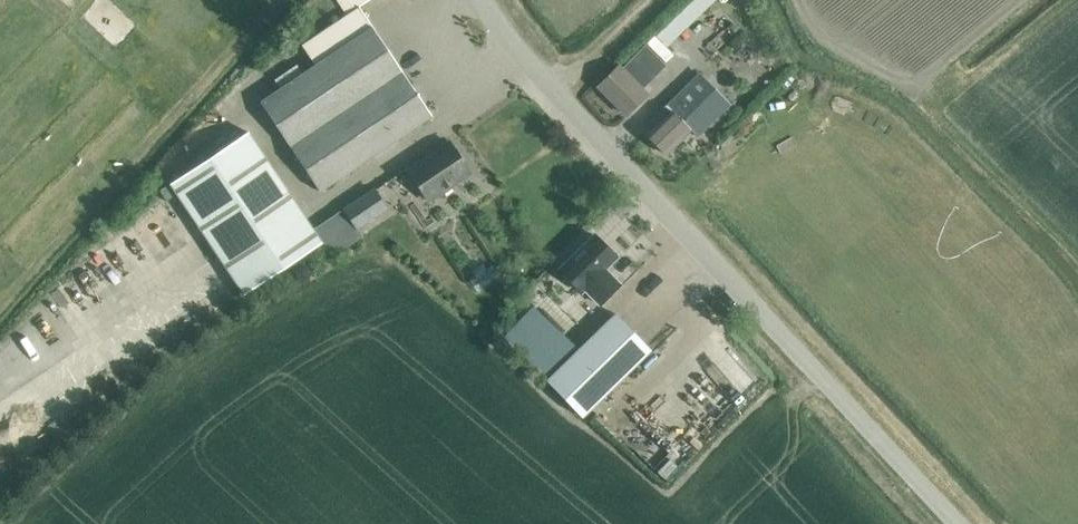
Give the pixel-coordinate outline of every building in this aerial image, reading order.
[(348,16),(359,7),(371,0),(338,0),(348,16)] [(315,66),(261,103),(320,192),(432,117),(359,7),(348,16),(302,46),(315,66)] [(598,86),(627,114),(647,94),(619,66),(598,86)] [(646,134),(667,154),(691,130),(698,137),(730,104),(699,73),(654,118),(658,122),(646,134)] [(170,182),(244,294),(322,242),(247,131),(170,182)] [(408,170),(429,201),(470,173),(450,142),(408,170)] [(347,213),(356,226),(369,217),(360,204),(347,213)] [(559,269),(582,292),(585,289),(599,304),(619,283),(605,269),(617,257),(595,234),(559,269)] [(550,365),(575,340),(536,303),(511,328),(550,365)] [(616,313),(573,355),(608,391),(651,349),(616,313)]
